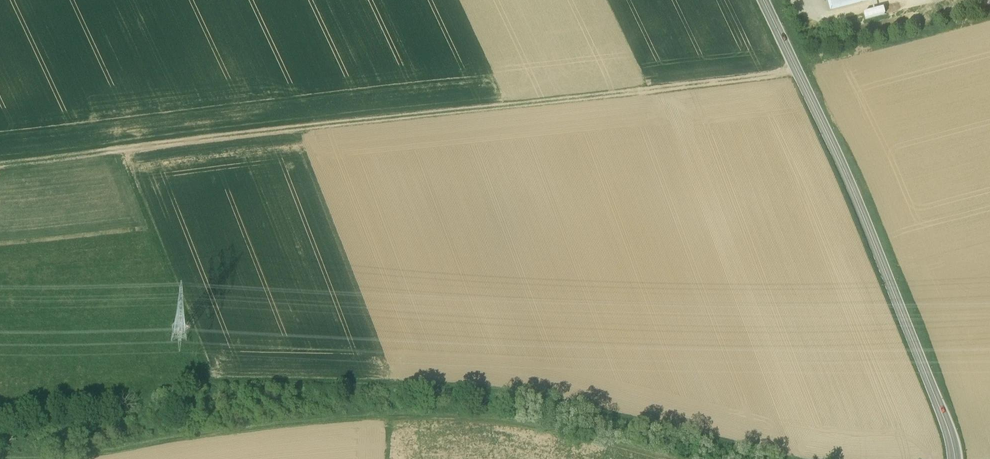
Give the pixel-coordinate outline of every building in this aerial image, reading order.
[(831,13),(880,0),(828,0),(831,13)] [(868,18),(888,16),(887,9),(867,11),(868,18)]
